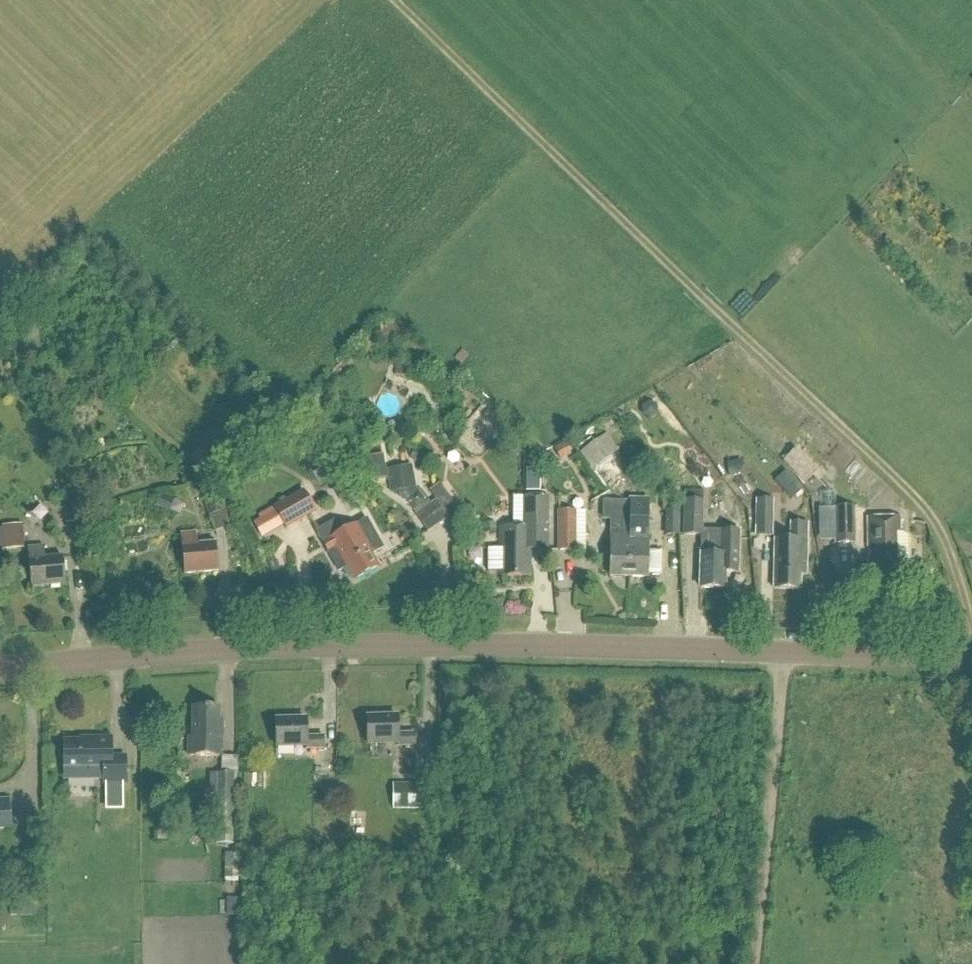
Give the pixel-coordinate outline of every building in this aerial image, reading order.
[(383,456),(365,459),(369,483),(387,479),(386,471),(383,456)] [(416,490),(412,467),(386,471),(387,479),(390,494),(416,490)] [(525,471),(525,493),(539,493),(539,471),(525,471)] [(213,493),(210,486),(200,489),(214,531),(234,524),(229,510),(228,510),(221,491),(213,493)] [(316,513),(303,492),(252,521),(261,538),(282,527),(285,530),(316,513)] [(834,493),(820,493),(820,524),(827,524),(827,544),(854,544),(854,508),(834,508),(834,493)] [(453,515),(442,498),(417,516),(428,532),(453,515)] [(523,498),(513,498),(512,527),(500,527),(500,550),(487,549),(487,573),(499,573),(499,577),(529,578),(530,552),(546,552),(547,499),(523,498)] [(773,501),(756,500),(754,536),(771,537),(773,501)] [(703,502),(683,501),(682,537),(702,537),(703,502)] [(673,503),(661,502),(661,511),(665,511),(664,536),(679,537),(680,511),(672,511),(673,503)] [(44,504),(30,518),(40,529),(55,514),(44,504)] [(609,579),(626,579),(627,505),(602,505),(601,521),(611,521),(609,579)] [(646,505),(627,505),(626,579),(647,579),(647,576),(658,576),(661,574),(662,554),(648,553),(648,538),(645,538),(646,505)] [(576,512),(556,512),(556,551),(576,551),(576,512)] [(900,535),(900,519),(867,520),(868,549),(870,549),(871,562),(867,562),(868,584),(903,583),(903,564),(896,564),(896,535),(900,535)] [(342,534),(335,522),(315,534),(339,574),(345,571),(353,584),(378,569),(370,557),(382,550),(364,521),(342,534)] [(809,523),(789,522),(789,540),(775,539),(774,591),(800,592),(801,576),(807,576),(809,523)] [(25,526),(2,527),(4,550),(27,548),(25,526)] [(736,532),(718,532),(718,557),(700,557),(701,591),(725,591),(725,575),(736,575),(736,557),(736,532)] [(196,548),(195,534),(179,536),(181,576),(217,573),(215,547),(196,548)] [(43,561),(42,548),(26,549),(29,589),(64,586),(61,559),(43,561)] [(220,710),(194,709),(193,740),(188,740),(187,757),(222,757),(223,725),(219,725),(220,710)] [(397,736),(397,721),(367,721),(367,746),(395,745),(397,749),(412,749),(412,736),(397,736)] [(306,738),(306,723),(275,724),(275,746),(305,746),(306,751),(324,751),(324,737),(306,738)] [(112,758),(112,739),(90,739),(90,742),(64,742),(64,772),(103,772),(103,784),(126,784),(126,757),(112,758)] [(235,775),(217,775),(215,846),(233,846),(235,775)] [(427,810),(427,785),(392,785),(392,810),(427,810)]
